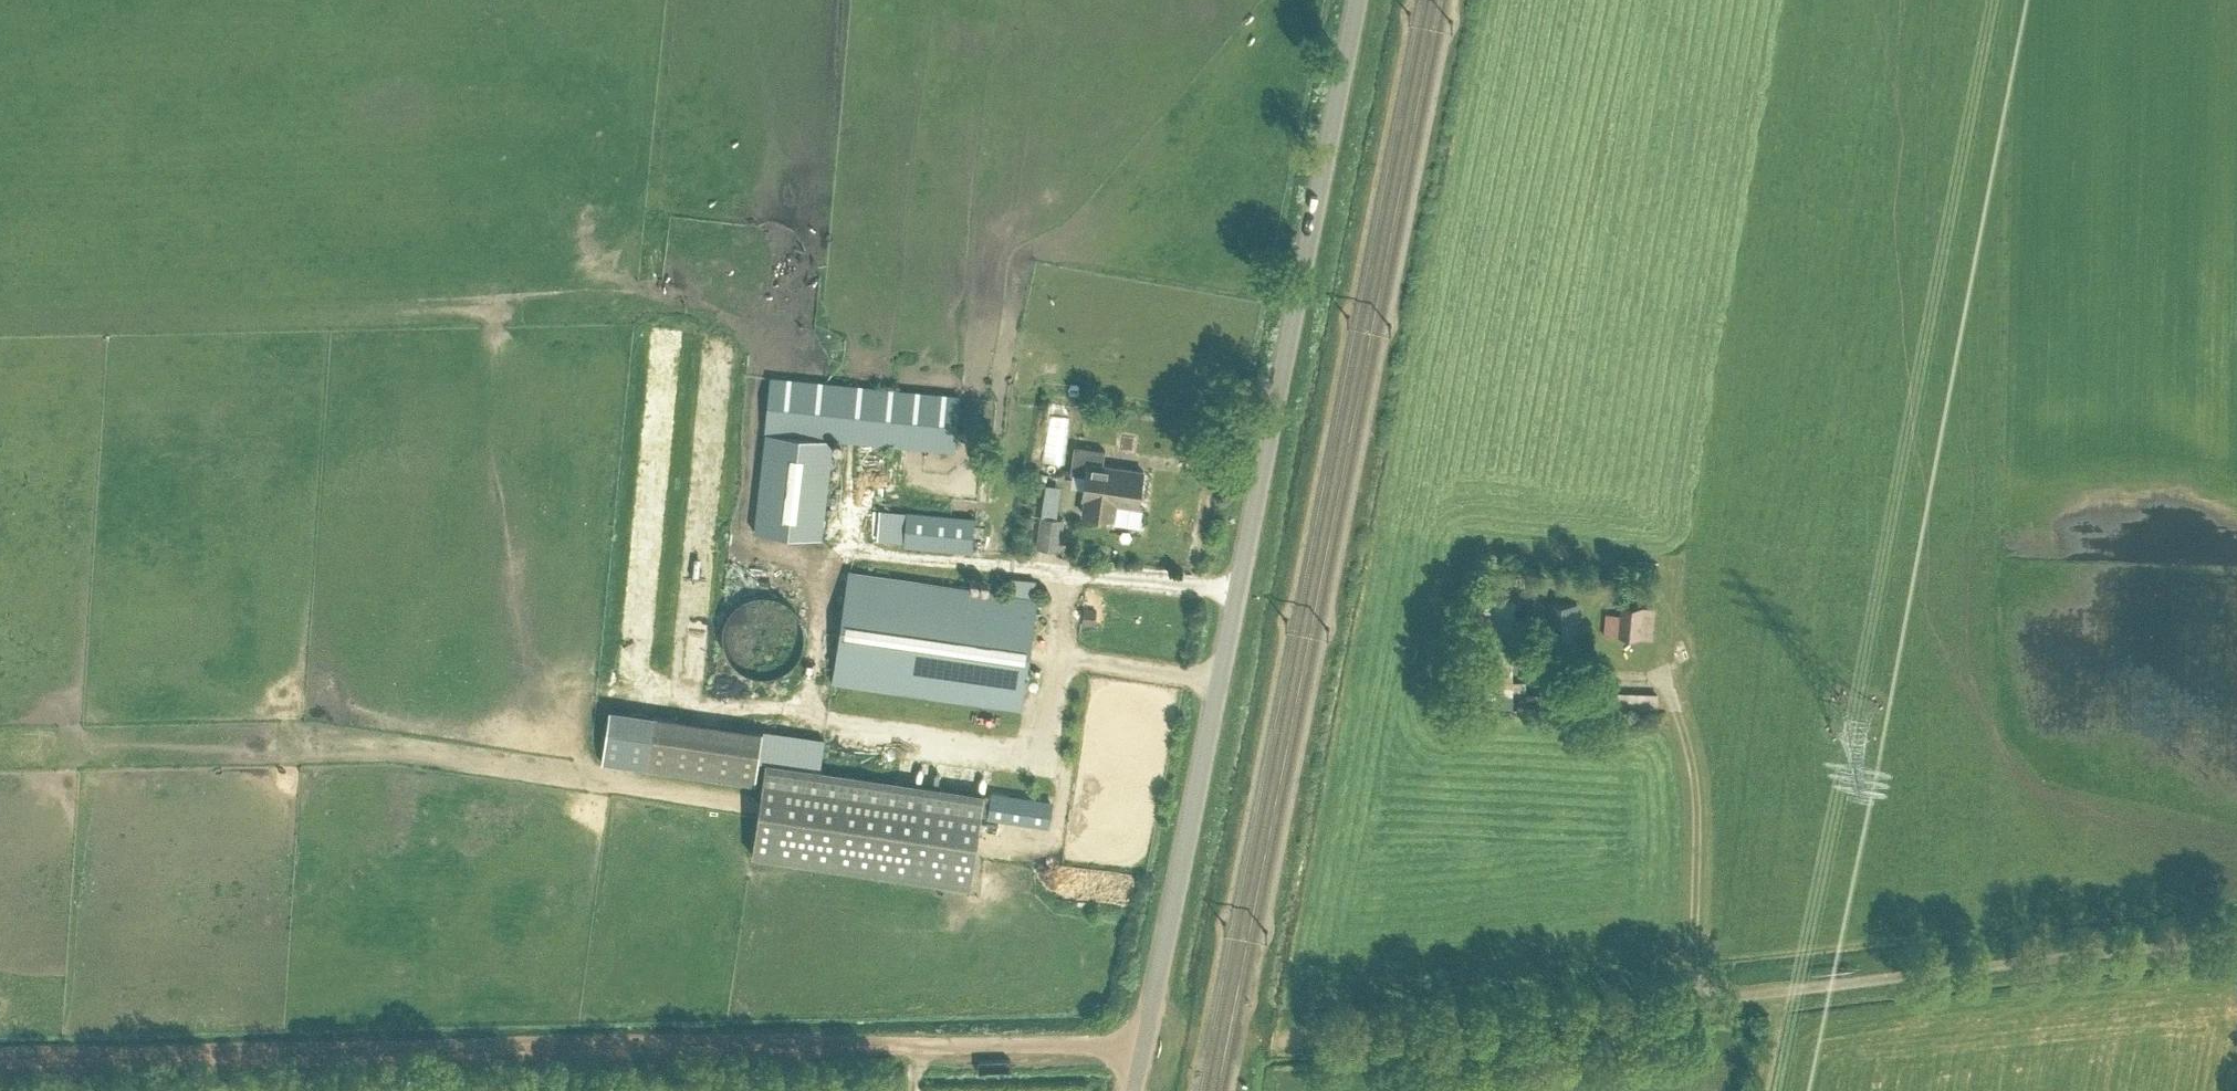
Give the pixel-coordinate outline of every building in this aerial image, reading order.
[(968,434),(971,400),(959,399),(960,393),(770,375),(755,531),(822,538),(831,439),(890,445),(884,508),(907,510),(904,542),(974,549),(983,451),(954,448),(956,433),(968,434)] [(1138,502),(1142,468),(1102,463),(1104,444),(1074,441),(1070,471),(1086,473),(1083,497),(1085,497),(1083,511),(1114,514),(1114,519),(1140,522),(1142,503),(1138,502)] [(1059,548),(1063,516),(1039,513),(1035,544),(1059,548)] [(847,568),(831,679),(1021,706),(1037,596),(847,568)] [(1048,591),(1049,575),(1023,573),(1021,589),(1048,591)] [(793,665),(803,650),(806,631),(800,614),(788,600),(770,594),(752,596),(736,605),(726,620),(723,639),(729,656),(742,670),(759,676),(777,674),(793,665)] [(1576,629),(1576,603),(1547,603),(1547,635),(1550,635),(1550,642),(1547,642),(1547,657),(1575,658),(1575,638),(1573,638),(1573,629),(1576,629)] [(1619,604),(1618,635),(1650,637),(1652,606),(1619,604)] [(1512,680),(1511,702),(1532,703),(1533,681),(1512,680)] [(621,708),(619,708),(611,707),(609,718),(603,757),(603,759),(626,763),(636,764),(646,766),(650,766),(718,777),(755,782),(763,730),(733,725),(659,714),(654,713),(621,708)] [(824,739),(836,739),(837,718),(810,717),(809,755),(824,755),(824,739)] [(752,852),(970,883),(984,790),(765,758),(752,852)] [(1049,826),(1053,797),(990,788),(986,816),(1049,826)] [(1100,881),(1079,879),(1077,893),(1100,896),(1101,885),(1113,887),(1115,870),(1102,868),(1100,881)]
